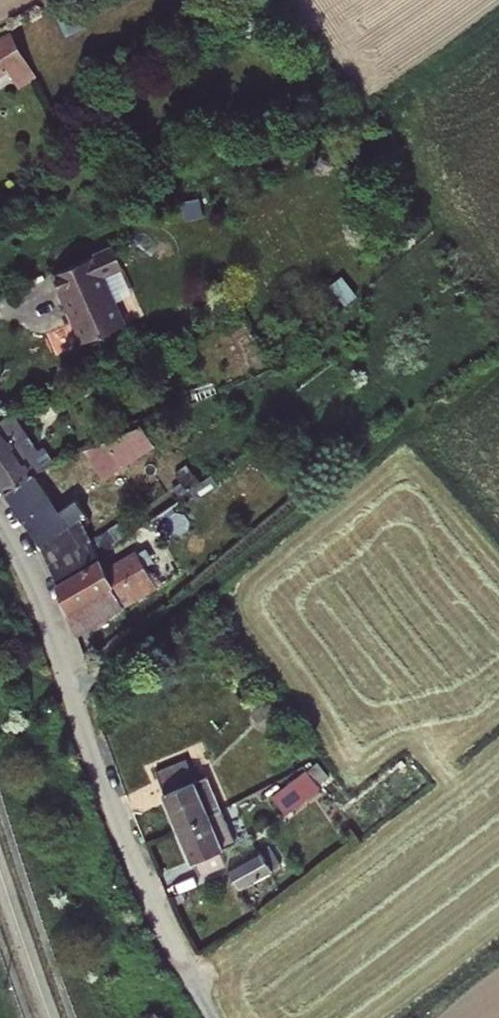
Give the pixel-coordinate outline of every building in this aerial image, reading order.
[(51,3),(55,12),(69,5),(66,0),(56,0),(51,3)] [(0,40),(0,74),(6,70),(23,60),(8,36),(0,40)] [(23,60),(6,70),(16,88),(33,80),(23,60)] [(165,111),(167,116),(191,105),(188,100),(165,111)] [(120,150),(109,155),(114,167),(125,162),(120,150)] [(52,272),(63,296),(83,342),(122,324),(101,274),(122,265),(113,246),(52,272)] [(6,492),(31,474),(44,468),(9,416),(0,421),(0,484),(6,492)] [(140,425),(83,450),(102,480),(153,446),(140,425)] [(177,489),(182,498),(202,484),(189,466),(179,474),(185,483),(177,489)] [(58,511),(31,474),(6,492),(41,544),(50,537),(56,544),(83,525),(89,521),(75,500),(58,511)] [(130,515),(91,541),(97,555),(127,535),(138,527),(130,515)] [(138,527),(127,535),(133,544),(150,531),(144,523),(138,527)] [(41,544),(48,562),(90,539),(83,525),(56,544),(50,537),(41,544)] [(48,562),(56,582),(99,558),(97,555),(91,541),(90,539),(48,562)] [(103,569),(99,558),(56,582),(75,634),(156,586),(135,551),(103,569)] [(194,782),(185,761),(156,773),(164,793),(161,795),(189,863),(192,861),(198,875),(224,864),(218,850),(234,843),(206,777),(194,782)] [(316,761),(305,769),(317,785),(328,777),(316,761)] [(285,814),(317,785),(305,769),(271,796),(285,814)] [(268,845),(260,849),(272,869),(279,865),(268,845)] [(239,889),(272,869),(260,849),(228,869),(239,889)]
